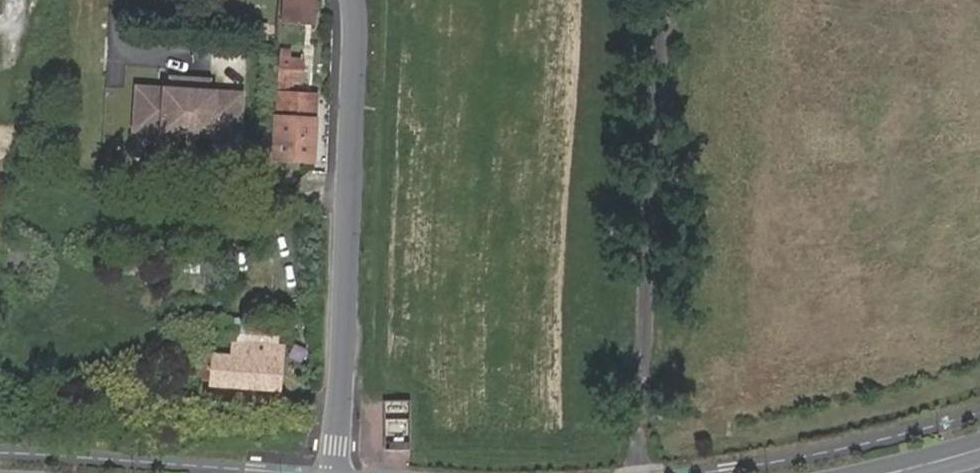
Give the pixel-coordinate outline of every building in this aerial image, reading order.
[(282,20),(312,22),(313,0),(283,0),(282,20)] [(256,24),(254,39),(272,40),(273,25),(256,24)] [(301,84),(302,59),(291,58),(292,50),(280,49),(277,91),(294,92),(295,83),(301,84)] [(174,90),(141,89),(138,131),(243,137),(245,94),(211,93),(212,81),(175,79),(174,90)] [(273,156),(273,157),(313,160),(315,121),(296,120),(298,93),(294,92),(277,91),(273,156)] [(317,94),(298,93),(296,120),(315,121),(317,94)] [(273,340),(232,337),(231,358),(273,362),(273,340)] [(198,355),(170,353),(168,378),(196,380),(198,355)] [(198,355),(196,380),(274,387),(276,362),(273,362),(231,358),(198,355)] [(388,446),(412,445),(412,400),(388,401),(388,446)]
